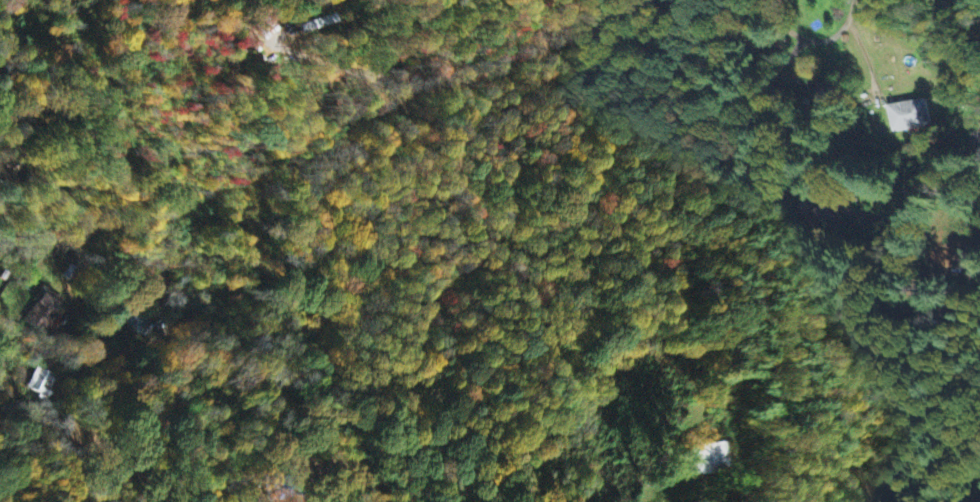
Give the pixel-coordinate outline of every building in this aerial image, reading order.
[(892,135),(931,127),(926,99),(886,107),(892,135)] [(25,322),(47,334),(63,304),(40,292),(25,322)] [(147,330),(148,331),(153,326),(133,307),(122,319),(141,337),(147,330)] [(58,378),(34,370),(27,390),(41,394),(40,400),(52,404),(57,391),(54,389),(58,378)] [(693,476),(725,471),(720,443),(682,450),(685,470),(691,469),(693,476)]
